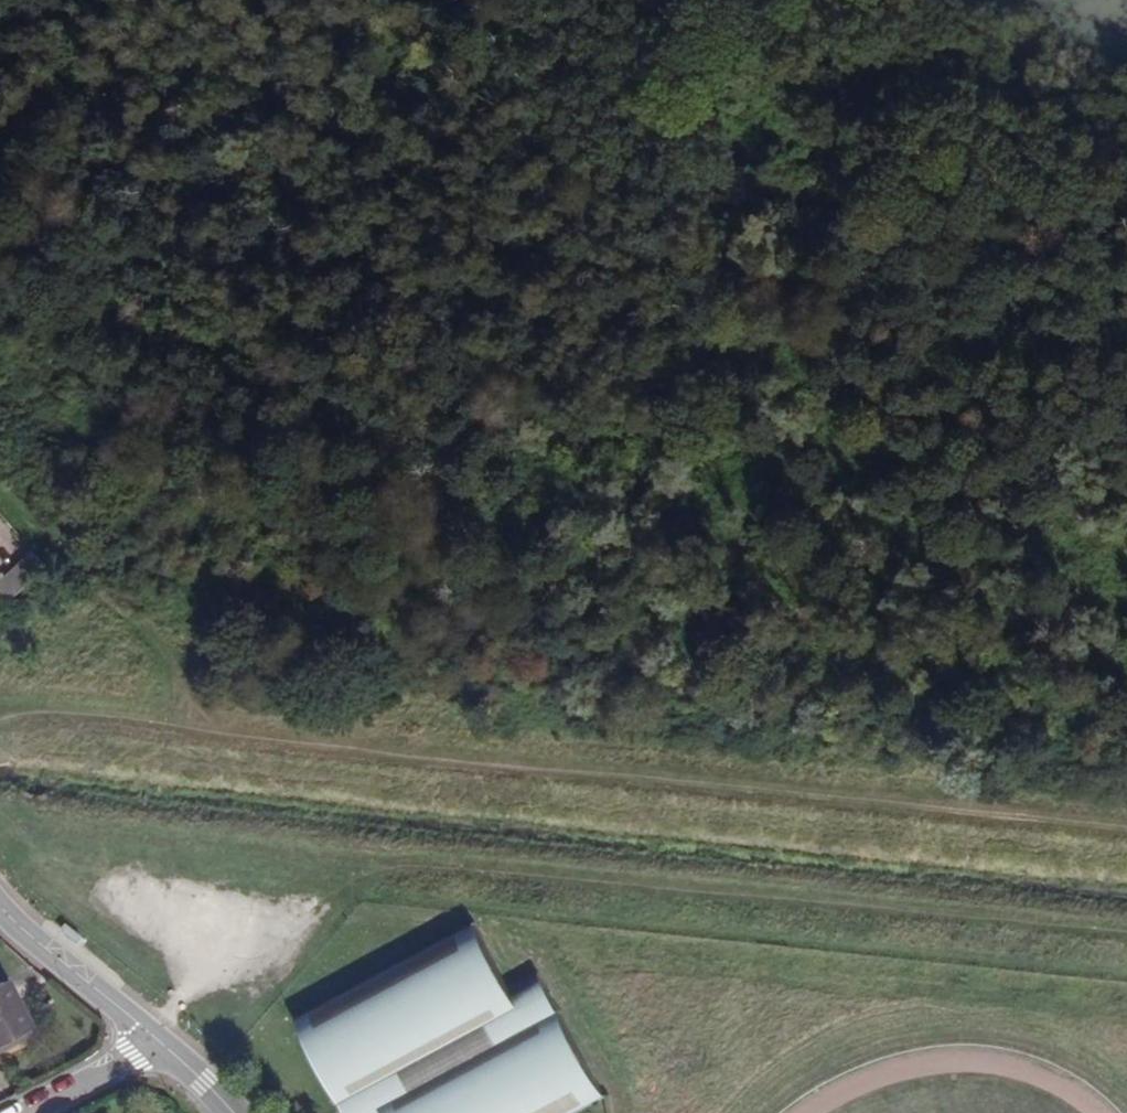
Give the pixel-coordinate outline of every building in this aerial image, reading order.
[(34,548),(4,576),(1,572),(0,573),(0,590),(11,601),(48,565),(34,548)] [(351,1112),(589,1112),(614,1100),(536,966),(506,979),(466,912),(295,1000),(351,1112)] [(0,982),(0,1043),(24,1030),(0,982)]
